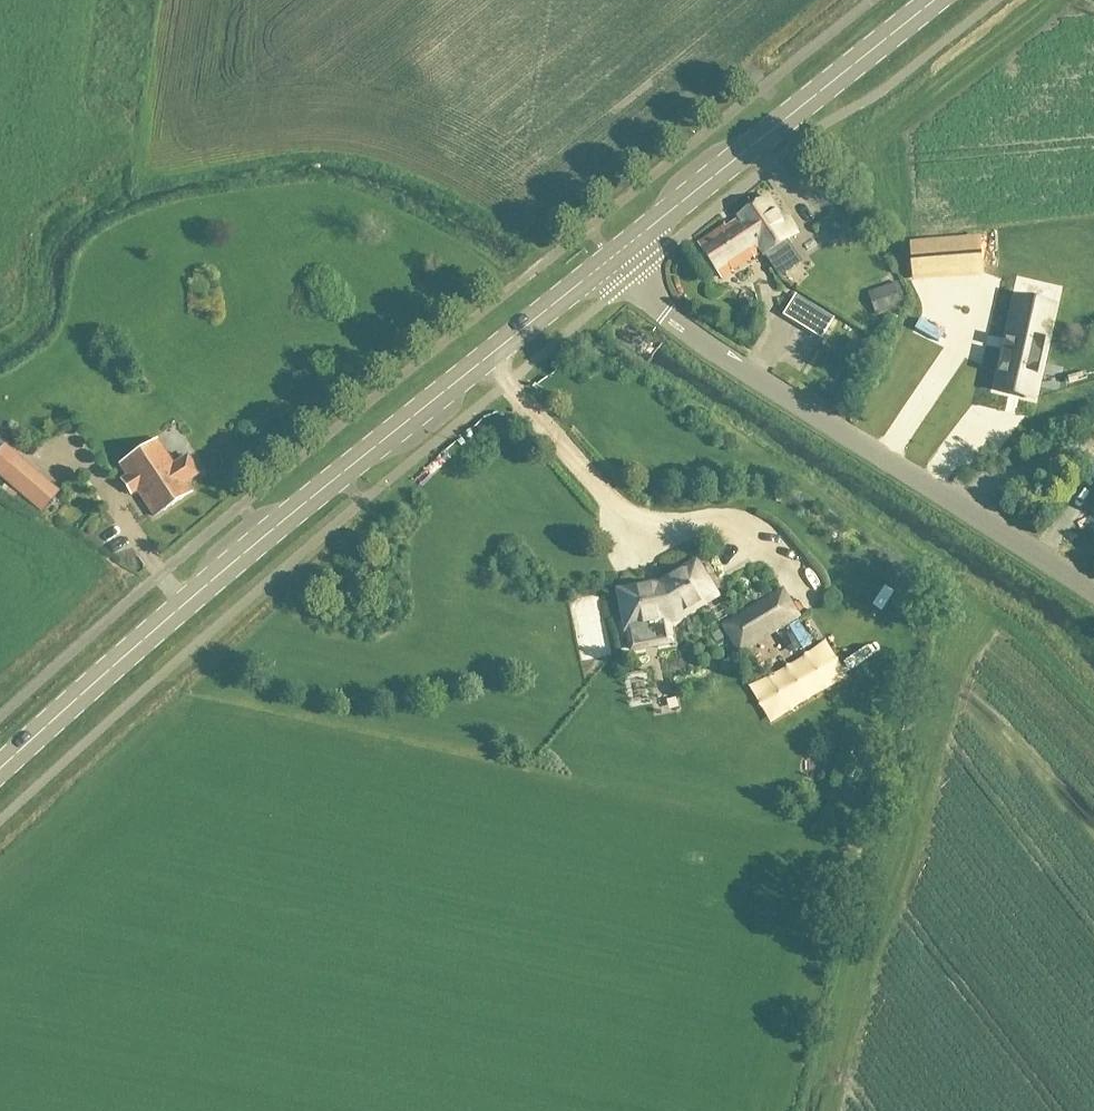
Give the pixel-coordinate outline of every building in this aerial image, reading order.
[(740,219),(762,253),(763,253),(765,257),(798,235),(786,218),(782,221),(766,198),(739,216),(740,219)] [(762,253),(740,219),(726,229),(724,226),(698,243),(722,279),(753,258),(754,258),(762,253)] [(977,243),(915,248),(917,278),(980,273),(977,243)] [(869,293),(877,316),(906,307),(900,283),(869,293)] [(796,297),(784,316),(823,339),(835,320),(796,297)] [(1006,351),(997,390),(1032,398),(1045,340),(1049,323),(1014,315),(1010,332),(1008,341),(1007,340),(1006,342),(1008,342),(1006,349),(1005,349),(1004,351),(1006,351)] [(131,495),(137,492),(154,518),(191,493),(185,484),(199,475),(187,456),(173,466),(157,441),(120,466),(127,477),(121,481),(131,495)] [(15,454),(0,472),(0,478),(41,513),(59,492),(15,454)] [(716,597),(697,564),(662,584),(657,586),(657,588),(648,589),(647,587),(620,593),(625,619),(638,617),(640,628),(676,621),(716,597)] [(732,624),(726,628),(739,652),(746,648),(773,631),(797,617),(783,594),(759,608),(732,624)]
